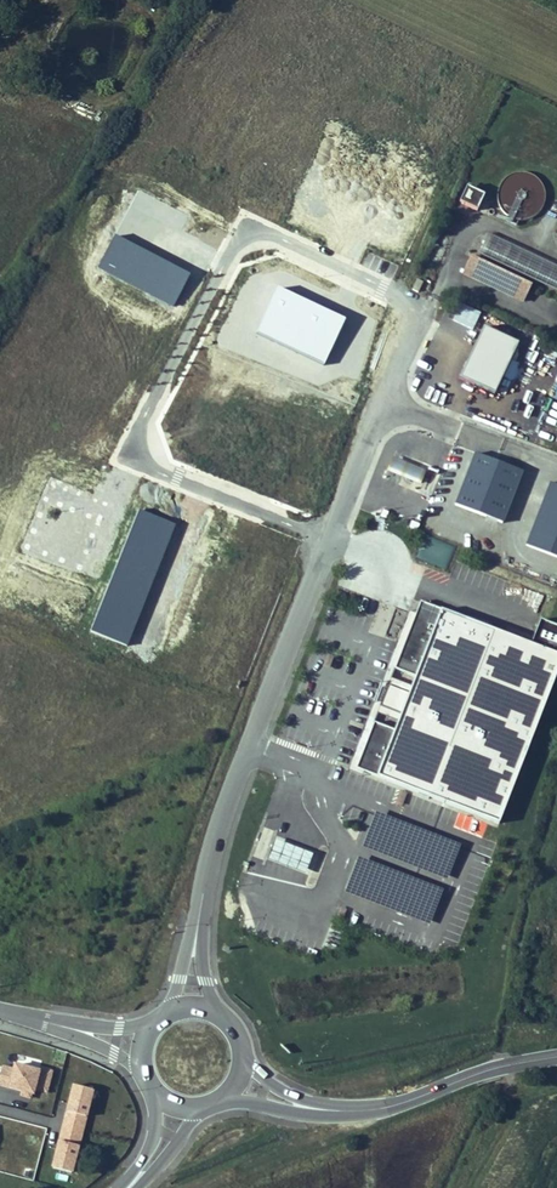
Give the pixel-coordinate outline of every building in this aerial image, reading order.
[(539,217),(542,179),(508,176),(506,193),(501,193),(499,214),(539,217)] [(471,216),(478,202),(460,194),(454,208),(471,216)] [(472,233),(463,253),(556,297),(556,273),(472,233)] [(472,280),(479,265),(461,256),(453,273),(472,281),(472,280)] [(522,285),(479,265),(472,280),(515,300),(522,285)] [(493,396),(516,345),(480,329),(457,380),(493,396)] [(453,508),(503,524),(521,470),(471,453),(453,508)] [(547,483),(525,548),(556,559),(556,486),(547,483)] [(414,558),(445,571),(455,547),(424,534),(414,558)] [(416,604),(356,766),(498,821),(556,666),(556,632),(534,626),(529,647),(416,604)] [(312,857),(273,841),(266,860),(306,877),(312,857)] [(10,1091),(32,1097),(42,1062),(19,1056),(10,1091)] [(48,1170),(70,1176),(92,1092),(70,1086),(48,1170)]
